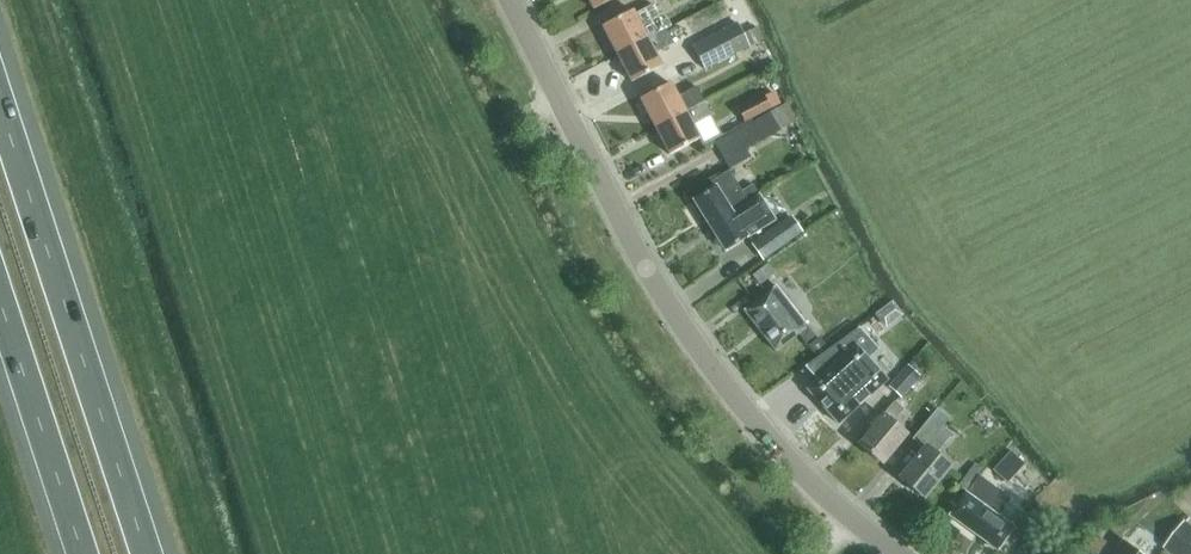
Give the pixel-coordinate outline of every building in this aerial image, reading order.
[(593,10),(611,0),(588,0),(593,10)] [(653,5),(634,15),(632,11),(602,27),(617,54),(665,29),(666,29),(671,27),(667,19),(662,22),(653,5)] [(698,58),(744,34),(737,22),(714,35),(692,46),(698,58)] [(665,29),(617,54),(631,82),(661,66),(654,53),(673,43),(666,29),(665,29)] [(744,34),(698,58),(704,69),(726,58),(751,46),(744,34)] [(693,107),(703,101),(696,87),(677,96),(670,83),(640,99),(655,127),(693,107)] [(785,102),(781,92),(766,101),(763,95),(737,108),(744,124),(771,110),(785,102)] [(703,101),(693,107),(655,127),(669,155),(699,139),(691,124),(710,114),(703,101)] [(746,149),(791,124),(790,124),(796,120),(787,103),(781,107),(714,144),(724,161),(729,170),(730,169),(750,157),(746,149)] [(709,226),(758,195),(752,186),(743,192),(730,169),(729,170),(710,182),(713,188),(693,200),(709,226)] [(758,195),(709,226),(725,251),(774,220),(758,195)] [(751,244),(762,261),(803,232),(791,215),(751,244)] [(767,264),(752,276),(760,285),(775,273),(767,264)] [(807,327),(799,317),(793,309),(784,297),(775,286),(744,311),(762,333),(775,351),(797,334),(805,344),(814,337),(807,327)] [(807,389),(837,423),(886,380),(868,359),(878,349),(859,327),(804,366),(816,380),(807,389)] [(901,398),(920,376),(907,365),(888,386),(901,398)] [(891,423),(902,409),(893,402),(882,415),(858,444),(882,464),(906,435),(891,423)] [(924,499),(950,467),(935,455),(951,434),(942,426),(948,418),(937,409),(912,439),(923,448),(899,478),(924,499)] [(1009,475),(1012,478),(1025,464),(1012,452),(994,471),(1004,480),(1009,475)] [(958,485),(966,491),(976,477),(968,472),(958,485)] [(1013,528),(998,517),(1006,506),(974,483),(949,515),(997,550),(1013,528)] [(1188,518),(1164,547),(1172,553),(1190,553),(1190,521),(1188,518)] [(1124,542),(1115,553),(1142,553),(1124,542)]
